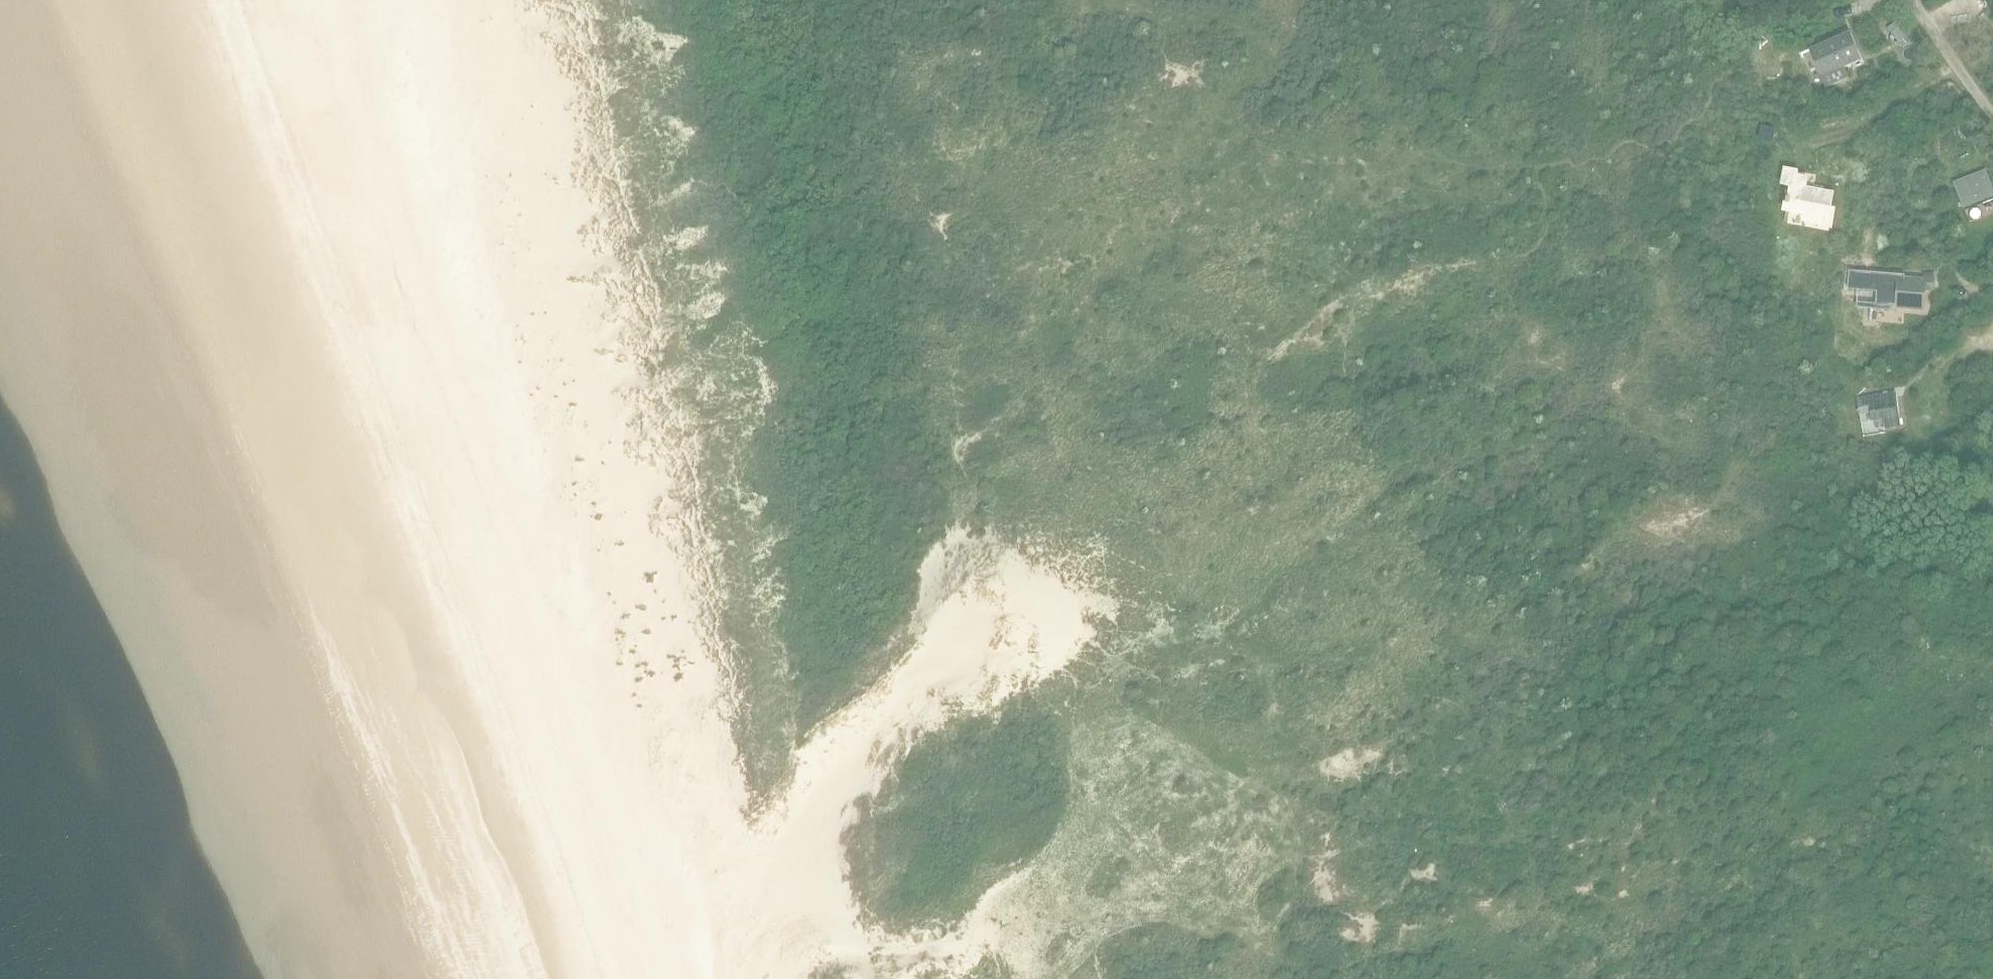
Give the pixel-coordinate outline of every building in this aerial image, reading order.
[(1887,29),(1899,43),(1907,37),(1894,22),(1887,29)] [(1810,50),(1821,77),(1843,69),(1843,67),(1861,60),(1849,33),(1810,50)] [(1760,125),(1758,138),(1771,141),(1774,128),(1760,125)] [(1806,213),(1805,220),(1816,222),(1816,224),(1831,227),(1834,210),(1829,209),(1832,193),(1804,188),(1805,179),(1795,177),(1796,172),(1787,170),(1785,184),(1793,185),(1790,198),(1788,198),(1786,209),(1806,213)] [(1963,207),(1982,199),(1983,203),(1992,199),(1992,188),(1986,171),(1954,183),(1963,207)] [(1851,272),(1849,289),(1878,291),(1876,305),(1924,309),(1925,289),(1933,289),(1934,277),(1926,277),(1925,281),(1902,279),(1902,276),(1851,272)] [(1862,398),(1864,409),(1870,409),(1871,420),(1884,418),(1885,427),(1901,425),(1897,399),(1893,400),(1891,394),(1862,398)]
